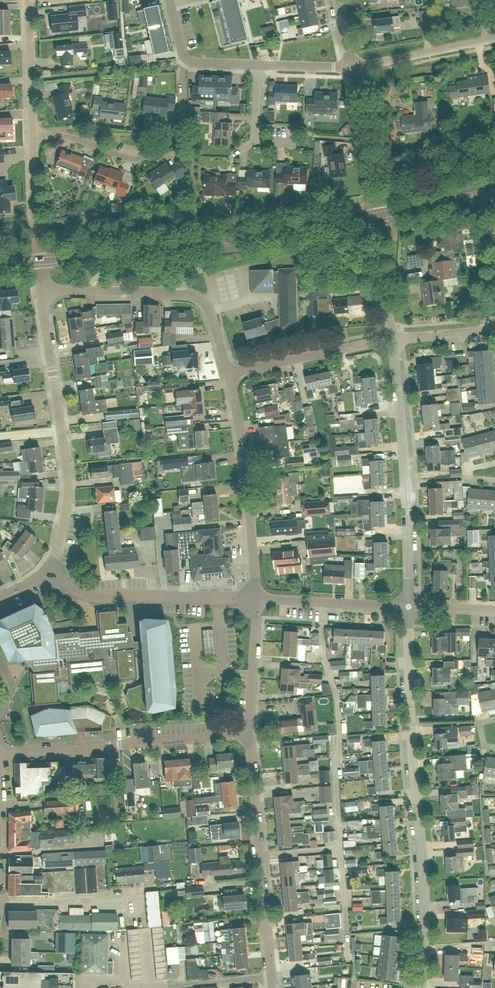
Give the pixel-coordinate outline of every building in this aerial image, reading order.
[(214,2),(211,3),(222,48),(249,41),(239,0),(214,0),(214,2)] [(247,15),(266,9),(263,0),(242,0),(247,15)] [(317,13),(314,1),(297,5),(300,17),(317,13)] [(76,17),(85,16),(84,6),(68,7),(69,14),(50,16),(52,32),(77,30),(76,17)] [(142,9),(146,25),(161,21),(157,6),(142,9)] [(9,23),(9,11),(0,11),(0,23),(9,23)] [(422,27),(429,26),(427,11),(420,11),(422,27)] [(320,25),(317,13),(300,17),(302,28),(298,29),(299,36),(305,35),(303,29),(320,25)] [(401,28),(400,19),(400,16),(392,17),(392,19),(375,21),(377,34),(395,32),(394,28),(401,28)] [(146,25),(150,40),(164,37),(161,21),(146,25)] [(0,23),(0,36),(10,36),(9,23),(0,23)] [(118,36),(108,37),(108,41),(109,49),(113,49),(119,48),(118,36)] [(150,40),(153,56),(168,52),(164,37),(150,40)] [(57,58),(59,58),(60,67),(73,66),(73,57),(73,55),(88,54),(87,44),(71,45),(71,44),(56,45),(57,58)] [(2,67),(2,65),(11,65),(10,52),(0,53),(0,67),(2,67)] [(140,56),(127,57),(129,65),(141,63),(140,56)] [(147,88),(148,76),(139,75),(138,87),(147,88)] [(482,93),(490,92),(488,85),(487,75),(479,76),(468,78),(469,81),(458,83),(458,86),(450,87),(451,98),(482,93)] [(193,88),(193,101),(215,102),(216,78),(200,78),(200,89),(193,88)] [(216,78),(215,102),(238,102),(238,90),(232,90),(232,79),(216,78)] [(58,120),(73,116),(68,94),(72,93),(70,84),(57,87),(60,96),(52,97),(58,120)] [(5,103),(5,98),(12,98),(12,85),(0,85),(0,103),(5,103)] [(268,104),(275,105),(275,102),(298,102),(298,86),(276,85),(276,92),(269,92),(268,104)] [(307,112),(315,112),(315,109),(338,110),(338,93),(316,92),(315,100),(307,99),(307,112)] [(166,100),(144,97),(142,114),(165,117),(166,108),(173,109),(175,97),(167,96),(166,100)] [(92,110),(100,111),(99,118),(122,120),(124,105),(102,102),(102,98),(94,97),(92,110)] [(416,116),(402,117),(403,132),(425,130),(425,132),(432,132),(430,114),(429,114),(428,102),(415,103),(416,116)] [(240,113),(249,114),(249,104),(241,104),(240,113)] [(214,146),(230,146),(231,124),(224,124),(224,114),(212,114),(212,123),(215,123),(214,146)] [(12,119),(0,119),(0,140),(13,140),(12,119)] [(410,145),(413,151),(419,148),(417,142),(410,145)] [(324,156),(328,156),(331,178),(348,175),(344,153),(337,155),(335,145),(323,147),(324,156)] [(83,158),(62,150),(56,166),(77,173),(75,177),(83,180),(87,168),(80,166),(83,158)] [(184,175),(182,173),(187,170),(180,160),(175,163),(176,165),(170,170),(166,163),(147,176),(156,189),(175,176),(177,180),(184,175)] [(307,184),(307,168),(285,166),(285,174),(276,173),(276,186),(275,195),(284,195),(285,187),(285,183),(307,184)] [(114,172),(99,167),(94,182),(111,188),(110,192),(124,197),(128,185),(119,182),(122,173),(115,170),(114,172)] [(238,190),(247,190),(247,187),(270,188),(270,171),(248,170),(248,178),(239,177),(238,190)] [(227,176),(205,175),(204,191),(226,192),(226,195),(236,195),(236,183),(227,183),(227,176)] [(0,182),(0,213),(9,212),(8,201),(15,200),(14,188),(7,189),(6,182),(0,182)] [(160,188),(162,194),(170,192),(168,185),(160,188)] [(445,250),(431,252),(433,269),(436,269),(438,280),(444,279),(444,280),(458,278),(453,248),(459,247),(457,235),(443,236),(445,250)] [(426,265),(425,254),(412,254),(412,265),(426,265)] [(280,293),(280,318),(280,327),(281,328),(297,328),(296,269),(279,269),(279,271),(273,271),(273,269),(251,270),(252,270),(253,291),(273,290),(273,291),(274,291),(274,290),(275,290),(278,293),(280,293)] [(444,279),(438,280),(431,281),(431,279),(420,280),(424,306),(447,303),(444,280),(444,279)] [(8,311),(11,310),(11,304),(18,303),(16,291),(0,292),(0,298),(0,301),(0,312),(8,311)] [(348,300),(334,302),(335,313),(350,312),(350,314),(354,313),(355,315),(364,314),(362,295),(347,297),(348,300)] [(136,333),(148,334),(149,327),(159,327),(159,306),(144,306),(144,322),(136,322),(136,333)] [(79,317),(68,319),(70,332),(95,328),(94,321),(95,320),(94,315),(96,315),(95,307),(93,307),(78,310),(79,317)] [(9,319),(8,311),(0,312),(0,349),(15,348),(15,347),(19,347),(19,341),(14,341),(12,319),(9,319)] [(164,321),(164,333),(162,333),(162,347),(175,345),(175,334),(175,326),(191,327),(192,312),(171,311),(171,321),(164,321)] [(280,327),(280,318),(265,323),(263,317),(243,323),(248,339),(268,333),(267,331),(280,327)] [(95,328),(70,332),(72,344),(97,340),(95,328)] [(122,333),(124,342),(133,340),(132,332),(122,333)] [(129,349),(130,348),(130,349),(137,348),(136,341),(129,342),(129,343),(128,343),(129,349)] [(86,348),(86,353),(74,355),(76,367),(89,365),(88,359),(102,356),(100,345),(86,348)] [(159,348),(160,356),(160,359),(162,359),(163,366),(171,365),(169,347),(159,348)] [(171,352),(173,367),(185,366),(186,368),(197,367),(197,365),(199,365),(199,360),(197,360),(196,353),(187,354),(187,350),(171,352)] [(476,352),(476,351),(468,352),(469,357),(476,357),(477,364),(477,366),(493,364),(492,351),(476,352)] [(420,377),(435,376),(434,368),(441,367),(440,363),(442,362),(442,356),(432,357),(432,364),(419,365),(420,377)] [(477,366),(477,364),(469,365),(470,370),(477,369),(478,377),(478,378),(494,377),(493,364),(477,366)] [(89,365),(76,367),(78,380),(91,378),(89,365)] [(5,368),(0,369),(0,377),(3,376),(3,383),(13,382),(13,383),(29,381),(27,370),(12,371),(12,374),(6,375),(5,368)] [(318,375),(321,387),(329,385),(331,393),(337,392),(336,384),(333,384),(331,372),(318,375)] [(93,377),(94,383),(108,381),(107,374),(93,377)] [(321,387),(318,375),(306,377),(309,390),(306,390),(308,399),(315,397),(313,389),(321,387)] [(364,391),(377,390),(376,377),(363,378),(363,376),(354,377),(355,383),(364,383),(364,391)] [(435,376),(420,377),(422,390),(443,388),(442,383),(435,383),(435,376)] [(478,377),(470,378),(471,383),(478,383),(479,390),(479,391),(494,390),(494,386),(494,377),(478,378),(478,377)] [(176,404),(201,402),(200,390),(179,391),(178,383),(164,384),(164,393),(175,392),(176,404)] [(262,390),(255,392),(258,403),(273,399),(273,403),(281,402),(277,383),(261,386),(262,390)] [(290,412),(298,410),(293,387),(285,388),(290,412)] [(94,401),(92,389),(79,390),(81,403),(94,401)] [(377,390),(364,391),(365,399),(357,400),(357,406),(366,406),(366,403),(378,402),(377,390)] [(479,390),(472,390),(472,391),(462,392),(462,397),(472,396),(479,396),(480,405),(494,403),(494,390),(479,391),(479,390)] [(459,393),(447,394),(448,402),(460,401),(459,393)] [(9,405),(8,396),(0,397),(0,406),(9,405)] [(23,400),(15,402),(11,402),(11,404),(13,421),(35,418),(33,407),(24,409),(23,400)] [(94,401),(81,403),(83,416),(101,413),(99,400),(94,401)] [(201,402),(176,404),(176,405),(175,405),(175,411),(182,410),(183,416),(165,417),(165,419),(161,419),(162,426),(192,424),(192,415),(202,414),(201,402)] [(471,402),(463,403),(464,412),(476,410),(475,402),(471,402)] [(424,419),(438,417),(437,410),(445,409),(444,404),(423,406),(424,419)] [(279,405),(266,410),(269,418),(282,413),(279,405)] [(113,411),(114,419),(138,417),(137,408),(113,411)] [(275,424),(287,422),(285,415),(274,417),(275,424)] [(366,432),(379,431),(378,418),(365,420),(365,417),(357,417),(357,425),(366,424),(366,432)] [(463,427),(450,429),(450,424),(439,425),(438,417),(424,419),(425,432),(444,430),(445,437),(463,435),(463,427)] [(279,432),(275,432),(274,425),(260,427),(263,445),(276,443),(275,437),(279,436),(279,432)] [(306,427),(308,438),(318,436),(317,425),(306,427)] [(108,451),(107,444),(118,443),(116,428),(103,429),(104,438),(88,440),(90,453),(108,451)] [(187,433),(188,448),(196,447),(196,448),(207,446),(206,431),(195,432),(187,433)] [(379,431),(366,432),(367,440),(359,441),(359,448),(368,448),(368,445),(380,444),(379,431)] [(494,450),(489,433),(476,436),(481,454),(494,450)] [(460,436),(449,437),(446,437),(447,444),(460,443),(460,436)] [(469,461),(468,458),(481,454),(476,436),(463,440),(466,452),(461,453),(462,463),(469,461)] [(11,450),(10,442),(0,443),(0,451),(11,450)] [(289,442),(282,442),(277,443),(276,443),(263,445),(265,463),(278,462),(277,453),(284,453),(284,451),(290,450),(289,442)] [(335,447),(335,448),(330,448),(331,456),(336,455),(336,456),(352,454),(351,446),(335,447)] [(455,450),(440,451),(440,446),(426,447),(427,459),(456,457),(455,450)] [(39,447),(27,449),(26,449),(26,450),(21,450),(23,462),(28,461),(41,460),(39,447)] [(338,464),(338,465),(353,464),(352,455),(338,456),(338,464)] [(456,457),(427,459),(428,471),(441,470),(441,464),(456,463),(456,457)] [(161,460),(161,470),(188,467),(187,458),(161,460)] [(371,473),(384,473),(384,460),(371,461),(371,458),(362,459),(362,466),(371,465),(371,473)] [(289,467),(303,466),(302,459),(288,460),(289,467)] [(41,460),(28,461),(23,462),(24,474),(30,473),(30,474),(42,472),(41,460)] [(113,478),(120,477),(120,482),(121,485),(133,484),(133,480),(131,462),(119,464),(119,465),(91,467),(92,479),(108,477),(108,472),(112,472),(113,478)] [(202,480),(215,478),(213,463),(200,464),(192,465),(194,481),(202,480)] [(451,477),(462,476),(462,469),(450,470),(451,477)] [(19,480),(19,471),(0,471),(0,481),(19,480)] [(384,473),(371,473),(372,482),(363,482),(364,489),(373,489),(372,486),(385,486),(384,473)] [(277,506),(290,505),(292,504),(290,477),(277,478),(279,495),(276,495),(277,506)] [(29,499),(42,500),(43,487),(38,487),(39,480),(19,480),(19,489),(18,498),(29,499)] [(437,482),(437,488),(430,488),(431,502),(444,501),(443,493),(449,492),(449,481),(437,482)] [(482,509),(484,490),(470,489),(470,487),(463,486),(463,498),(469,498),(468,507),(482,509)] [(98,502),(115,500),(113,487),(96,489),(98,502)] [(179,502),(189,501),(188,489),(178,490),(179,502)] [(494,509),(494,491),(484,490),(482,509),(494,510),(494,509)] [(191,503),(192,509),(217,507),(216,495),(203,496),(203,502),(191,503)] [(155,512),(164,511),(163,498),(154,498),(155,512)] [(41,512),(42,500),(29,499),(28,506),(17,505),(16,517),(30,518),(30,511),(41,512)] [(372,514),(385,514),(385,501),(372,502),(372,499),(358,500),(358,515),(372,514)] [(452,501),(444,501),(431,502),(431,515),(444,514),(444,508),(459,507),(464,507),(464,500),(460,501),(460,500),(452,501)] [(302,515),(328,513),(331,513),(331,512),(334,512),(334,502),(330,502),(330,501),(301,503),(302,515)] [(120,511),(129,511),(129,503),(120,504),(120,511)] [(193,515),(205,514),(205,522),(218,520),(217,507),(192,509),(193,515)] [(106,532),(118,530),(116,510),(104,511),(106,532)] [(385,514),(372,514),(372,523),(363,523),(363,530),(373,530),(373,527),(386,526),(385,514)] [(173,531),(191,529),(190,517),(181,517),(172,518),(173,531)] [(287,533),(287,536),(299,535),(299,533),(301,533),(301,528),(306,528),(305,520),(294,520),(274,522),(274,525),(272,525),(273,535),(287,533)] [(440,520),(440,529),(432,530),(432,537),(430,537),(431,545),(452,544),(451,529),(460,529),(459,520),(452,520),(440,520)] [(18,541),(28,549),(36,538),(26,530),(27,529),(22,525),(18,530),(23,534),(18,541)] [(141,541),(155,539),(154,527),(139,528),(141,541)] [(229,552),(221,553),(219,529),(176,533),(177,547),(178,558),(188,557),(186,542),(198,541),(198,542),(203,541),(204,554),(190,555),(193,581),(230,577),(228,561),(230,561),(229,552)] [(137,554),(135,554),(134,547),(120,548),(118,530),(106,532),(108,552),(109,556),(104,557),(105,571),(138,567),(137,554)] [(479,530),(468,530),(468,544),(480,543),(479,530)] [(166,572),(179,571),(178,559),(177,547),(176,533),(175,531),(166,532),(167,548),(164,548),(166,572)] [(306,540),(322,539),(329,538),(329,531),(306,532),(306,540)] [(490,540),(490,548),(490,549),(494,549),(494,535),(489,536),(489,535),(482,535),(482,541),(490,540)] [(336,539),(308,542),(310,557),(337,555),(336,539)] [(375,555),(388,555),(388,542),(375,542),(375,540),(366,540),(366,547),(375,547),(375,555)] [(28,549),(18,541),(14,546),(7,541),(2,549),(7,559),(12,552),(20,559),(28,549)] [(483,548),(483,554),(490,553),(491,561),(491,562),(494,562),(494,549),(490,549),(490,548),(483,548)] [(287,551),(287,552),(274,554),(276,567),(280,567),(280,573),(300,571),(298,550),(287,551)] [(388,555),(375,555),(375,563),(367,563),(367,570),(375,570),(375,567),(388,567),(388,555)] [(345,583),(345,581),(345,578),(352,579),(352,564),(353,560),(346,560),(345,564),(345,571),(325,570),(324,582),(345,583)] [(494,575),(494,562),(491,562),(491,561),(483,561),(484,566),(491,566),(492,573),(492,575),(494,575)] [(458,563),(436,562),(436,571),(435,571),(434,588),(447,588),(448,574),(457,574),(458,563)] [(365,563),(355,563),(355,578),(365,578),(365,563)] [(492,575),(492,573),(484,574),(484,579),(492,579),(493,588),(494,588),(494,575),(492,575)] [(33,705),(62,703),(62,702),(58,702),(56,683),(68,682),(68,687),(74,686),(74,684),(100,682),(100,684),(106,684),(105,676),(117,675),(117,682),(137,681),(135,657),(137,657),(136,649),(141,649),(144,683),(127,689),(125,696),(128,707),(152,713),(173,708),(174,689),(170,639),(166,621),(144,620),(139,622),(141,642),(128,643),(126,622),(117,623),(116,608),(96,610),(98,630),(91,630),(92,633),(86,633),(86,631),(79,631),(79,629),(52,632),(52,630),(43,611),(33,605),(0,620),(0,645),(8,662),(30,660),(35,667),(35,672),(30,672),(33,705)] [(347,643),(348,630),(335,629),(335,642),(332,642),(332,651),(338,651),(339,642),(347,643)] [(284,643),(298,644),(310,645),(311,639),(304,639),(303,639),(298,638),(298,631),(285,630),(284,643)] [(354,643),(352,659),(352,668),(358,668),(358,659),(359,649),(359,643),(360,630),(348,630),(347,643),(354,643)] [(360,630),(359,643),(372,644),(372,631),(360,630)] [(372,631),(372,644),(380,644),(380,653),(386,653),(387,644),(385,644),(385,632),(372,631)] [(443,637),(433,637),(433,652),(444,652),(446,652),(456,652),(456,633),(443,633),(443,637)] [(492,667),(494,639),(480,638),(479,656),(487,657),(486,666),(492,667)] [(298,644),(284,643),(284,656),(297,657),(297,650),(303,650),(302,651),(310,651),(310,645),(298,644)] [(434,668),(434,676),(432,676),(432,685),(443,684),(443,683),(451,682),(451,668),(456,668),(458,668),(458,660),(444,660),(444,668),(434,668)] [(345,669),(345,661),(332,662),(333,670),(345,669)] [(282,681),(307,683),(307,682),(322,683),(322,675),(305,673),(305,676),(300,676),(301,669),(296,669),(296,668),(283,668),(282,681)] [(350,679),(350,678),(357,677),(357,671),(350,672),(340,672),(340,679),(350,679)] [(373,688),(386,688),(385,675),(373,675),(373,673),(364,673),(364,681),(373,680),(373,688)] [(307,683),(282,681),(281,693),(294,694),(294,687),(307,688),(307,683)] [(386,688),(373,688),(373,700),(386,700),(386,688)] [(482,708),(483,712),(494,710),(494,704),(492,691),(479,694),(479,696),(472,697),(474,710),(482,708)] [(445,714),(452,714),(452,704),(457,704),(457,702),(457,695),(457,692),(445,692),(445,699),(434,699),(435,714),(445,714)] [(368,707),(374,707),(374,713),(387,712),(386,700),(373,700),(373,701),(367,701),(358,701),(345,702),(346,709),(356,708),(368,707)] [(283,732),(283,734),(299,732),(304,731),(304,726),(315,725),(313,701),(300,702),(301,714),(303,713),(303,719),(297,719),(297,718),(289,719),(289,720),(282,720),(282,726),(280,727),(281,731),(283,732)] [(104,718),(105,710),(88,708),(87,717),(104,718)] [(70,711),(69,710),(47,709),(31,716),(36,736),(44,736),(76,733),(76,732),(75,732),(71,721),(70,711)] [(387,712),(374,713),(374,721),(366,721),(366,728),(375,728),(375,726),(387,725),(387,712)] [(110,730),(111,719),(111,717),(106,714),(101,725),(101,731),(110,730)] [(461,736),(472,735),(471,725),(460,726),(461,736)] [(436,734),(437,742),(434,743),(435,749),(438,748),(438,749),(448,748),(448,742),(459,741),(458,726),(445,727),(446,733),(436,734)] [(314,737),(314,744),(329,743),(328,735),(314,737)] [(373,738),(364,739),(365,746),(374,746),(374,754),(387,752),(386,740),(373,741),(373,738)] [(297,751),(309,750),(312,749),(312,743),(308,744),(296,745),(283,746),(284,759),(297,757),(297,751)] [(375,760),(369,760),(359,761),(359,767),(388,765),(387,752),(374,754),(375,760)] [(234,760),(232,760),(231,753),(216,755),(216,758),(209,759),(210,770),(224,769),(224,767),(232,766),(232,765),(234,765),(234,760)] [(440,779),(457,778),(456,770),(467,769),(471,768),(470,760),(473,760),(473,768),(478,768),(477,753),(466,754),(466,755),(451,756),(451,763),(439,764),(440,779)] [(297,757),(284,759),(285,771),(310,769),(310,763),(298,764),(297,757)] [(64,762),(15,764),(16,798),(18,798),(30,798),(30,795),(36,795),(42,792),(42,784),(49,784),(49,782),(65,781),(65,778),(93,777),(93,778),(108,777),(107,758),(92,759),(92,761),(64,762)] [(189,758),(176,760),(178,785),(178,787),(191,786),(190,784),(193,784),(197,784),(196,779),(196,773),(190,773),(189,758)] [(486,767),(485,777),(494,778),(494,759),(488,758),(486,767)] [(176,760),(164,761),(166,781),(172,780),(173,787),(178,787),(178,785),(176,760)] [(135,788),(143,787),(149,787),(149,778),(147,778),(146,763),(133,764),(135,779),(135,788)] [(389,777),(388,765),(359,767),(360,774),(376,773),(377,778),(389,777)] [(345,776),(360,774),(359,767),(344,769),(345,776)] [(310,769),(285,771),(286,784),(299,783),(299,775),(311,774),(311,771),(310,769)] [(319,771),(320,783),(331,783),(330,770),(319,771)] [(389,777),(377,778),(377,786),(368,787),(369,795),(378,794),(378,791),(391,790),(389,777)] [(210,796),(235,794),(234,781),(221,783),(222,789),(209,790),(210,796)] [(443,810),(454,809),(459,809),(458,794),(460,794),(460,798),(468,798),(467,795),(478,794),(478,784),(467,785),(467,786),(451,788),(452,794),(442,795),(443,810)] [(331,786),(320,787),(321,803),(333,802),(331,786)] [(127,806),(135,805),(134,793),(126,794),(127,806)] [(197,803),(210,802),(223,801),(223,807),(236,806),(235,794),(210,796),(196,797),(197,803)] [(276,809),(302,807),(301,805),(306,804),(306,800),(294,802),(293,795),(288,795),(275,796),(276,809)] [(44,815),(68,813),(67,800),(44,801),(44,815)] [(346,802),(347,811),(360,809),(359,801),(346,802)] [(194,804),(185,805),(186,816),(195,815),(194,804)] [(382,819),(395,818),(394,805),(381,806),(381,804),(372,804),(373,811),(381,811),(382,819)] [(171,808),(172,818),(181,817),(180,807),(171,808)] [(196,808),(196,815),(209,814),(209,807),(196,808)] [(278,822),(290,820),(290,814),(302,812),(302,807),(276,809),(278,822)] [(313,810),(314,818),(328,817),(328,808),(313,810)] [(9,833),(30,832),(30,811),(9,814),(9,833)] [(206,815),(196,816),(192,816),(193,825),(207,824),(206,815)] [(314,818),(315,825),(329,824),(328,817),(314,818)] [(455,831),(467,830),(466,817),(451,819),(452,825),(444,826),(446,841),(456,840),(455,831)] [(383,825),(377,826),(377,825),(367,826),(368,832),(396,830),(395,818),(382,819),(383,825)] [(55,828),(64,827),(63,819),(54,820),(55,828)] [(279,834),(304,831),(303,826),(291,827),(290,820),(278,822),(279,834)] [(222,824),(209,825),(211,840),(231,838),(239,838),(238,822),(222,824)] [(53,831),(30,832),(9,833),(9,852),(30,850),(30,847),(54,846),(54,844),(74,842),(73,829),(53,831)] [(118,829),(108,829),(108,842),(119,841),(118,829)] [(378,838),(384,837),(384,844),(397,842),(396,830),(368,832),(368,839),(378,838)] [(304,831),(279,834),(280,846),(293,845),(293,844),(303,843),(303,845),(310,844),(309,833),(304,834),(304,831)] [(333,831),(324,832),(325,842),(334,841),(333,831)] [(458,848),(474,847),(473,839),(458,841),(458,848)] [(397,842),(384,844),(385,851),(377,852),(377,859),(386,858),(386,856),(398,855),(397,842)] [(105,846),(105,850),(42,853),(43,868),(75,866),(75,869),(84,868),(84,865),(106,864),(106,850),(112,850),(112,845),(105,846)] [(147,862),(161,861),(159,845),(146,846),(147,862)] [(448,872),(465,871),(464,856),(474,855),(474,847),(458,848),(459,849),(457,849),(457,856),(447,857),(448,872)] [(191,863),(202,862),(201,848),(190,848),(191,863)] [(334,865),(333,860),(333,854),(323,854),(324,867),(334,867),(334,865)] [(9,874),(19,874),(21,874),(21,873),(32,872),(32,857),(16,856),(16,858),(9,859),(9,874)] [(243,872),(242,860),(232,861),(229,861),(228,856),(220,857),(220,862),(201,864),(202,875),(210,874),(210,875),(243,872)] [(350,867),(357,866),(357,859),(345,860),(346,867),(350,867)] [(164,861),(154,862),(155,877),(165,876),(164,861)] [(299,861),(295,861),(282,862),(283,875),(308,872),(307,865),(300,866),(299,861)] [(351,874),(369,873),(368,866),(357,866),(350,867),(351,874)] [(115,872),(116,882),(119,882),(119,884),(144,882),(143,867),(118,869),(118,871),(115,872)] [(74,869),(74,871),(40,873),(40,875),(20,876),(19,874),(9,874),(8,895),(20,896),(20,895),(48,895),(48,894),(76,891),(76,893),(97,892),(95,868),(84,868),(75,869),(74,869)] [(324,883),(335,882),(334,869),(323,870),(324,876),(324,883)] [(387,884),(400,884),(399,871),(387,872),(387,869),(378,869),(378,877),(387,876),(387,884)] [(284,887),(297,886),(296,879),(308,878),(308,872),(283,875),(284,887)] [(335,882),(324,883),(325,888),(325,890),(334,889),(340,889),(339,882),(335,882)] [(372,897),(401,896),(400,884),(387,884),(387,891),(382,891),(372,891),(372,897)] [(469,902),(469,895),(478,895),(477,888),(468,888),(461,889),(461,885),(449,886),(450,900),(461,899),(461,903),(469,902)] [(203,886),(185,888),(177,888),(178,896),(185,895),(186,897),(204,895),(203,886)] [(297,886),(284,887),(285,899),(310,897),(309,891),(297,892),(297,886)] [(246,908),(244,894),(237,895),(236,889),(224,890),(224,896),(222,897),(223,898),(218,898),(219,909),(224,908),(224,910),(246,908)] [(325,890),(325,897),(335,896),(334,889),(325,890)] [(146,899),(158,898),(157,891),(145,892),(146,899)] [(353,891),(353,899),(365,897),(365,891),(353,891)] [(388,909),(401,908),(401,896),(372,897),(372,904),(382,903),(382,902),(388,902),(388,909)] [(299,911),(298,904),(311,903),(310,897),(285,899),(286,912),(299,911)] [(147,906),(159,905),(158,898),(146,899),(147,906)] [(147,913),(159,912),(159,905),(147,906),(147,913)] [(116,913),(89,915),(83,915),(83,908),(69,908),(69,915),(59,915),(59,909),(39,910),(39,916),(36,916),(36,912),(8,912),(8,928),(36,928),(36,930),(59,930),(89,930),(89,929),(92,930),(117,928),(116,913)] [(401,908),(388,909),(388,917),(380,917),(380,924),(389,924),(389,922),(402,921),(401,908)] [(328,911),(328,924),(341,924),(342,912),(328,911)] [(148,921),(160,920),(159,912),(147,913),(148,921)] [(448,931),(461,931),(469,931),(469,918),(448,918),(448,931)] [(160,920),(148,921),(148,928),(160,927),(160,920)] [(201,924),(194,925),(194,932),(203,931),(204,941),(214,940),(212,921),(202,922),(202,924),(201,924)] [(287,924),(288,937),(313,934),(312,923),(305,924),(305,922),(287,924)] [(225,942),(245,940),(244,927),(220,929),(220,936),(224,935),(225,942)] [(182,928),(175,929),(177,942),(184,941),(182,928)] [(327,937),(340,937),(339,929),(327,930),(327,937)] [(55,932),(55,952),(75,953),(75,933),(55,932)] [(106,974),(107,934),(82,934),(81,973),(106,974)] [(289,949),(302,948),(302,941),(314,940),(313,934),(288,937),(289,949)] [(381,946),(400,948),(401,937),(383,935),(381,946)] [(12,952),(29,952),(29,939),(12,939),(12,952)] [(225,942),(221,942),(222,949),(233,947),(234,954),(246,953),(245,940),(225,942)] [(197,944),(184,946),(185,954),(198,953),(197,944)] [(177,946),(165,947),(167,964),(179,963),(177,946)] [(399,959),(400,948),(381,946),(380,957),(399,959)] [(315,953),(303,954),(302,948),(289,949),(290,961),(303,960),(316,959),(315,953)] [(29,952),(12,952),(12,965),(29,965),(29,959),(33,959),(33,952),(29,952)] [(446,967),(459,967),(459,960),(468,960),(468,952),(459,952),(459,955),(447,954),(446,967)] [(246,953),(234,954),(222,955),(223,961),(230,960),(235,960),(236,969),(248,968),(246,953)] [(398,970),(399,959),(380,957),(379,968),(398,970)] [(186,958),(186,962),(184,962),(185,978),(188,978),(188,981),(198,980),(198,979),(208,978),(207,969),(199,970),(199,967),(197,967),(197,961),(196,961),(196,958),(186,958)] [(446,967),(446,980),(458,980),(458,983),(461,983),(461,987),(481,987),(482,982),(474,981),(474,975),(459,975),(459,967),(446,967)] [(397,981),(398,970),(379,968),(378,978),(397,981)] [(3,972),(3,987),(73,987),(73,973),(54,973),(38,972),(3,972)] [(312,985),(311,974),(292,976),(293,987),(312,985)]
